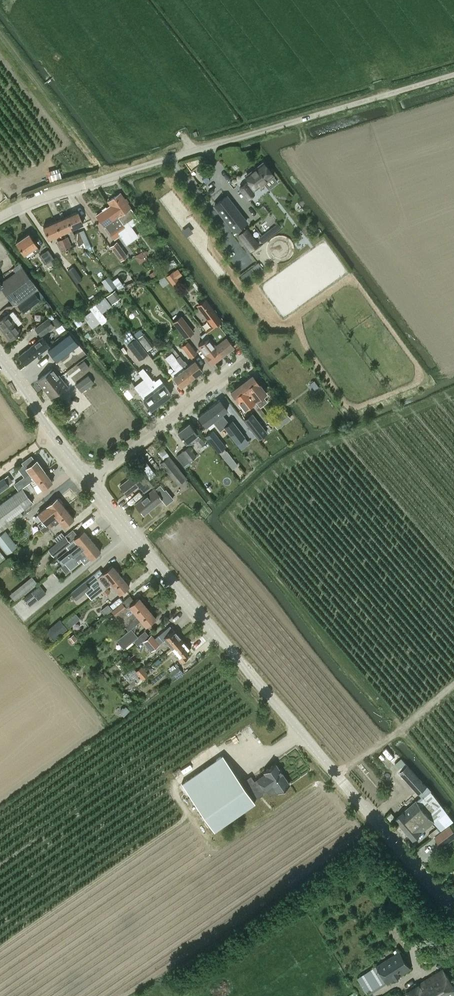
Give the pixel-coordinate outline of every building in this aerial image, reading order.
[(246,177),(250,182),(247,185),(246,183),(240,188),(248,198),(254,193),(252,191),(273,175),(263,162),(254,169),(255,170),(246,177)] [(117,217),(130,234),(134,231),(131,227),(139,220),(136,216),(130,208),(120,193),(108,201),(111,205),(119,216),(117,217)] [(235,231),(246,222),(227,197),(216,205),(235,231)] [(123,239),(130,234),(117,217),(119,216),(111,205),(96,215),(105,227),(106,226),(115,239),(120,235),(123,239)] [(78,212),(66,217),(71,229),(83,223),(88,221),(85,213),(79,215),(78,212)] [(261,241),(282,227),(271,212),(251,226),(261,241)] [(66,217),(55,222),(60,233),(71,229),(66,217)] [(60,233),(55,222),(43,227),(48,238),(60,233)] [(238,234),(251,250),(258,245),(246,229),(238,234)] [(78,244),(79,243),(79,244),(84,242),(83,240),(85,239),(83,235),(81,236),(79,232),(73,234),(78,244)] [(40,250),(36,246),(37,245),(28,233),(16,242),(24,254),(32,249),(35,253),(40,250)] [(68,237),(62,239),(67,250),(72,247),(68,237)] [(62,239),(57,241),(62,252),(67,250),(62,239)] [(117,242),(110,247),(120,260),(127,255),(117,242)] [(39,255),(45,264),(47,267),(54,263),(52,259),(54,258),(48,249),(39,255)] [(139,263),(146,258),(142,251),(134,255),(139,263)] [(167,271),(177,264),(173,259),(163,266),(167,271)] [(18,304),(38,289),(19,263),(13,268),(16,272),(0,284),(2,286),(0,287),(13,305),(18,304)] [(259,271),(254,265),(241,275),(246,281),(259,271)] [(76,283),(82,279),(74,266),(67,271),(76,283)] [(182,272),(178,266),(174,270),(172,270),(167,275),(173,285),(180,280),(177,276),(182,272)] [(117,274),(113,278),(118,286),(124,283),(117,274)] [(111,279),(105,283),(109,290),(115,286),(111,279)] [(120,298),(115,290),(106,297),(112,304),(113,303),(115,307),(120,303),(117,300),(120,298)] [(34,292),(17,305),(23,313),(40,300),(34,292)] [(106,297),(90,305),(102,323),(106,318),(102,311),(112,304),(106,297)] [(221,320),(206,299),(198,304),(214,325),(221,320)] [(54,326),(50,320),(57,315),(54,311),(49,315),(48,318),(34,328),(41,337),(54,326)] [(92,328),(99,323),(90,311),(84,316),(92,328)] [(0,320),(0,327),(10,341),(22,332),(8,314),(0,320)] [(174,322),(186,338),(194,332),(182,316),(174,322)] [(207,334),(223,354),(234,346),(226,336),(225,337),(217,327),(207,334)] [(140,329),(133,335),(135,338),(147,353),(149,352),(148,350),(154,345),(144,333),(143,333),(140,329)] [(212,363),(223,354),(207,334),(205,332),(201,335),(204,340),(198,344),(212,363)] [(56,361),(79,344),(70,333),(48,351),(56,361)] [(31,346),(31,347),(19,356),(25,364),(38,355),(49,346),(43,337),(31,346)] [(135,338),(127,344),(139,360),(148,353),(147,353),(135,338)] [(197,353),(188,341),(181,346),(191,358),(197,353)] [(169,349),(172,353),(181,364),(184,361),(180,355),(179,355),(173,347),(169,349)] [(173,366),(176,370),(171,373),(173,377),(181,387),(191,378),(184,369),(181,364),(172,353),(167,356),(165,358),(172,366),(173,366)] [(83,371),(89,366),(84,360),(78,365),(83,371)] [(191,378),(202,370),(195,360),(184,369),(191,378)] [(53,368),(37,380),(44,389),(60,377),(53,368)] [(138,372),(143,379),(161,402),(171,394),(164,384),(159,388),(149,375),(143,368),(138,372)] [(95,381),(89,374),(76,384),(82,391),(95,381)] [(252,375),(241,383),(249,393),(257,404),(260,407),(267,402),(264,397),(267,395),(252,375)] [(60,377),(44,389),(51,398),(67,386),(67,385),(62,380),(60,377)] [(125,386),(121,388),(128,399),(138,392),(151,409),(161,402),(143,379),(135,385),(129,378),(122,383),(125,386)] [(241,383),(231,391),(238,401),(249,393),(241,383)] [(209,408),(217,418),(228,410),(220,400),(209,408)] [(220,431),(224,428),(220,422),(217,418),(209,408),(198,416),(206,426),(213,421),(220,431)] [(278,428),(291,418),(284,409),(270,419),(278,428)] [(255,415),(247,420),(261,440),(269,434),(255,415)] [(233,421),(229,424),(228,425),(225,427),(236,443),(244,437),(233,421)] [(186,442),(191,438),(194,442),(195,442),(199,447),(205,443),(200,437),(200,438),(197,434),(197,433),(192,426),(189,423),(186,426),(178,432),(186,442)] [(225,447),(213,431),(206,437),(218,453),(225,447)] [(188,447),(176,456),(184,466),(196,457),(188,447)] [(160,463),(169,475),(178,467),(163,448),(157,452),(163,461),(160,463)] [(225,449),(220,453),(229,467),(236,463),(225,449)] [(14,485),(18,490),(29,483),(44,471),(36,460),(35,461),(31,456),(22,463),(24,465),(18,469),(24,477),(14,485)] [(148,465),(120,487),(126,495),(139,486),(144,492),(152,486),(148,481),(153,477),(153,476),(155,474),(148,465)] [(178,467),(169,475),(178,486),(186,478),(178,467)] [(42,490),(52,482),(44,471),(34,479),(38,485),(42,490)] [(0,504),(0,532),(23,515),(21,511),(32,503),(27,496),(35,490),(33,488),(29,483),(18,490),(0,504)] [(158,487),(154,489),(135,505),(144,515),(163,499),(165,496),(165,492),(162,488),(158,487)] [(66,508),(57,497),(37,514),(45,524),(66,508)] [(170,512),(180,504),(177,500),(167,508),(170,512)] [(43,533),(59,520),(64,526),(73,519),(65,509),(46,524),(39,529),(43,533)] [(57,559),(62,566),(92,541),(83,531),(78,535),(72,529),(65,535),(56,542),(47,549),(53,557),(71,542),(70,542),(74,538),(79,544),(69,552),(67,550),(57,559)] [(16,548),(4,532),(0,535),(0,545),(7,554),(16,548)] [(56,542),(65,535),(62,532),(54,539),(56,542)] [(67,571),(78,563),(77,562),(87,554),(91,559),(100,551),(92,541),(62,566),(67,571)] [(90,588),(85,592),(91,600),(111,584),(120,576),(112,566),(97,577),(94,574),(85,582),(90,588)] [(129,586),(120,576),(111,584),(120,594),(129,586)] [(37,585),(31,577),(25,582),(31,590),(37,585)] [(76,600),(85,592),(90,588),(85,582),(71,593),(76,600)] [(22,599),(29,607),(46,593),(40,585),(22,599)] [(110,591),(107,587),(102,592),(105,595),(110,591)] [(112,611),(124,627),(147,608),(138,598),(129,606),(126,608),(122,603),(112,611)] [(112,609),(107,604),(101,610),(105,615),(112,609)] [(126,633),(116,640),(123,649),(133,640),(137,645),(149,636),(145,631),(138,637),(134,632),(135,625),(141,620),(146,626),(156,619),(147,608),(124,627),(125,627),(128,631),(126,633)] [(75,621),(71,616),(66,620),(70,625),(75,621)] [(59,620),(46,632),(54,641),(67,629),(59,620)] [(165,640),(172,648),(181,639),(170,626),(158,636),(163,642),(165,640)] [(68,638),(72,643),(77,639),(73,634),(68,638)] [(161,647),(151,635),(143,641),(153,654),(161,647)] [(172,648),(179,656),(177,658),(182,663),(188,657),(185,653),(190,649),(181,639),(172,648)] [(174,678),(182,672),(177,666),(170,673),(174,678)] [(145,671),(142,667),(137,671),(133,667),(123,675),(130,683),(145,671)] [(125,694),(143,679),(149,675),(145,671),(130,683),(122,690),(125,694)] [(176,774),(180,781),(214,758),(210,752),(176,774)] [(290,785),(276,764),(264,772),(265,775),(257,780),(258,780),(254,783),(256,787),(248,792),(223,756),(181,784),(213,830),(255,802),(254,801),(263,795),(262,793),(265,791),(273,786),(278,793),(290,785)] [(446,811),(435,796),(421,779),(409,766),(401,758),(394,765),(413,786),(422,798),(419,801),(397,819),(413,839),(435,821),(439,826),(429,835),(431,837),(453,821),(446,811)] [(453,838),(453,831),(450,825),(434,837),(442,848),(453,838)] [(399,952),(377,966),(358,978),(369,995),(389,983),(410,969),(399,952)] [(408,992),(410,995),(453,995),(453,986),(442,969),(408,992)]
